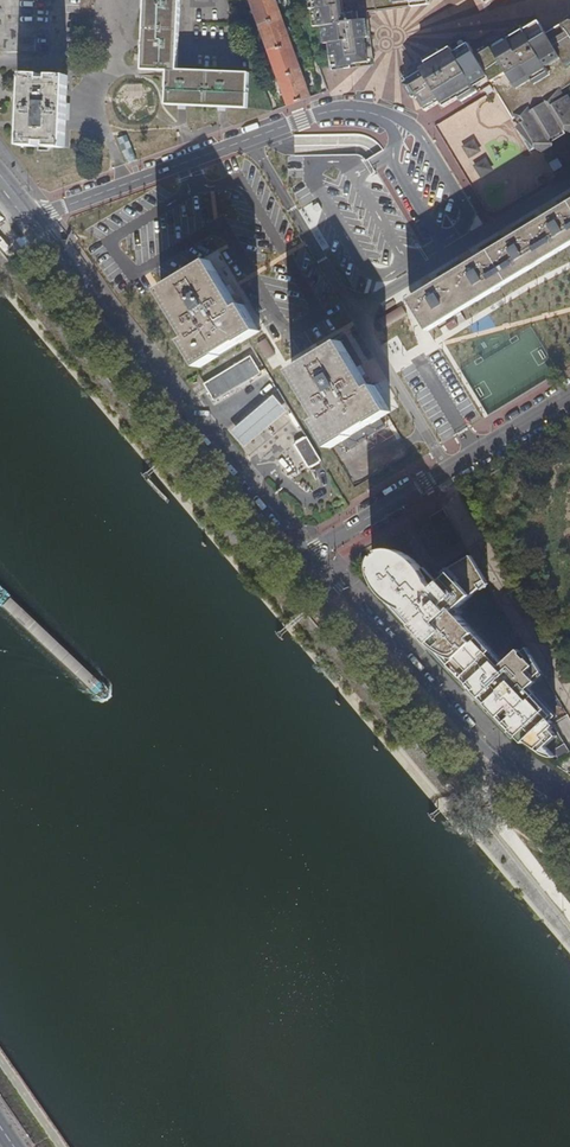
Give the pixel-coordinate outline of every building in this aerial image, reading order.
[(249,72),(178,69),(180,0),(145,0),(144,41),(140,41),(140,42),(143,42),(142,70),(169,71),(167,104),(179,105),(179,109),(180,109),(180,105),(219,106),(218,110),(219,110),(219,106),(247,107),(249,72)] [(310,97),(275,0),(250,0),(288,105),(310,97)] [(315,9),(317,9),(319,27),(328,26),(333,66),(369,62),(364,20),(360,20),(359,12),(413,6),(413,3),(430,1),(430,0),(314,0),(315,9)] [(548,34),(537,15),(512,30),(510,28),(504,32),(505,34),(498,38),(494,31),(471,45),(470,43),(454,53),(451,47),(420,66),(423,71),(408,80),(426,111),(442,102),(445,107),(476,88),(473,83),(488,74),(491,79),(492,79),(498,88),(499,91),(507,86),(522,111),(516,115),(521,123),(519,124),(534,148),(538,146),(547,151),(552,143),(550,139),(568,128),(569,129),(569,104),(561,89),(569,83),(569,20),(548,34)] [(68,77),(52,76),(52,80),(43,80),(43,76),(25,75),(22,146),(39,147),(40,142),(49,143),(48,147),(65,147),(68,77)] [(507,86),(499,91),(514,116),(516,115),(522,111),(507,86)] [(556,211),(555,209),(541,217),(543,219),(516,235),(515,233),(501,242),(502,243),(475,260),(474,258),(461,266),(462,268),(435,284),(434,282),(421,290),(422,292),(409,300),(427,331),(569,245),(569,203),(556,211)] [(202,370),(260,335),(243,305),(238,308),(210,261),(160,291),(189,339),(184,341),(202,370)] [(339,342),(290,372),(319,419),(314,422),(329,448),(340,442),(345,451),(383,427),(378,419),(389,413),(373,386),(367,389),(339,342)] [(260,372),(251,355),(205,382),(215,400),(260,372)] [(395,408),(401,405),(386,379),(378,383),(382,389),(383,388),(395,408)] [(248,445),(290,410),(275,393),(235,429),(248,445)] [(320,460),(306,437),(296,443),(310,466),(320,460)] [(479,568),(471,555),(444,571),(448,575),(435,587),(430,581),(423,569),(416,562),(406,553),(403,552),(399,556),(393,549),(389,549),(384,549),(381,551),(382,552),(377,556),(376,555),(375,557),(373,562),(372,567),(379,574),(375,578),(378,583),(386,596),(397,608),(405,616),(414,625),(416,624),(432,641),(430,643),(436,648),(445,654),(452,662),(450,664),(466,682),(505,724),(510,729),(518,735),(525,740),(540,751),(546,746),(557,735),(551,729),(555,725),(549,718),(552,715),(528,689),(536,681),(534,679),(541,671),(541,670),(531,654),(527,658),(522,653),(518,649),(503,663),(500,666),(489,653),(492,650),(460,616),(455,611),(459,607),(480,587),(479,584),(486,579),(479,568)] [(402,618),(435,654),(467,688),(472,693),(475,697),(495,718),(503,726),(504,725),(505,724),(466,682),(450,664),(452,662),(445,654),(436,648),(430,643),(432,641),(416,624),(414,625),(405,616),(397,608),(386,596),(378,583),(375,578),(370,583),(373,587),(402,618)] [(482,589),(488,583),(486,579),(479,584),(480,587),(482,589)] [(464,612),(459,607),(455,611),(460,616),(464,612)] [(531,654),(527,647),(522,653),(527,658),(531,654)] [(500,666),(503,663),(492,650),(489,653),(500,666)] [(536,681),(543,674),(541,671),(534,679),(536,681)] [(553,750),(558,758),(568,752),(564,743),(553,750)] [(554,756),(546,746),(540,751),(552,757),(554,756)]
